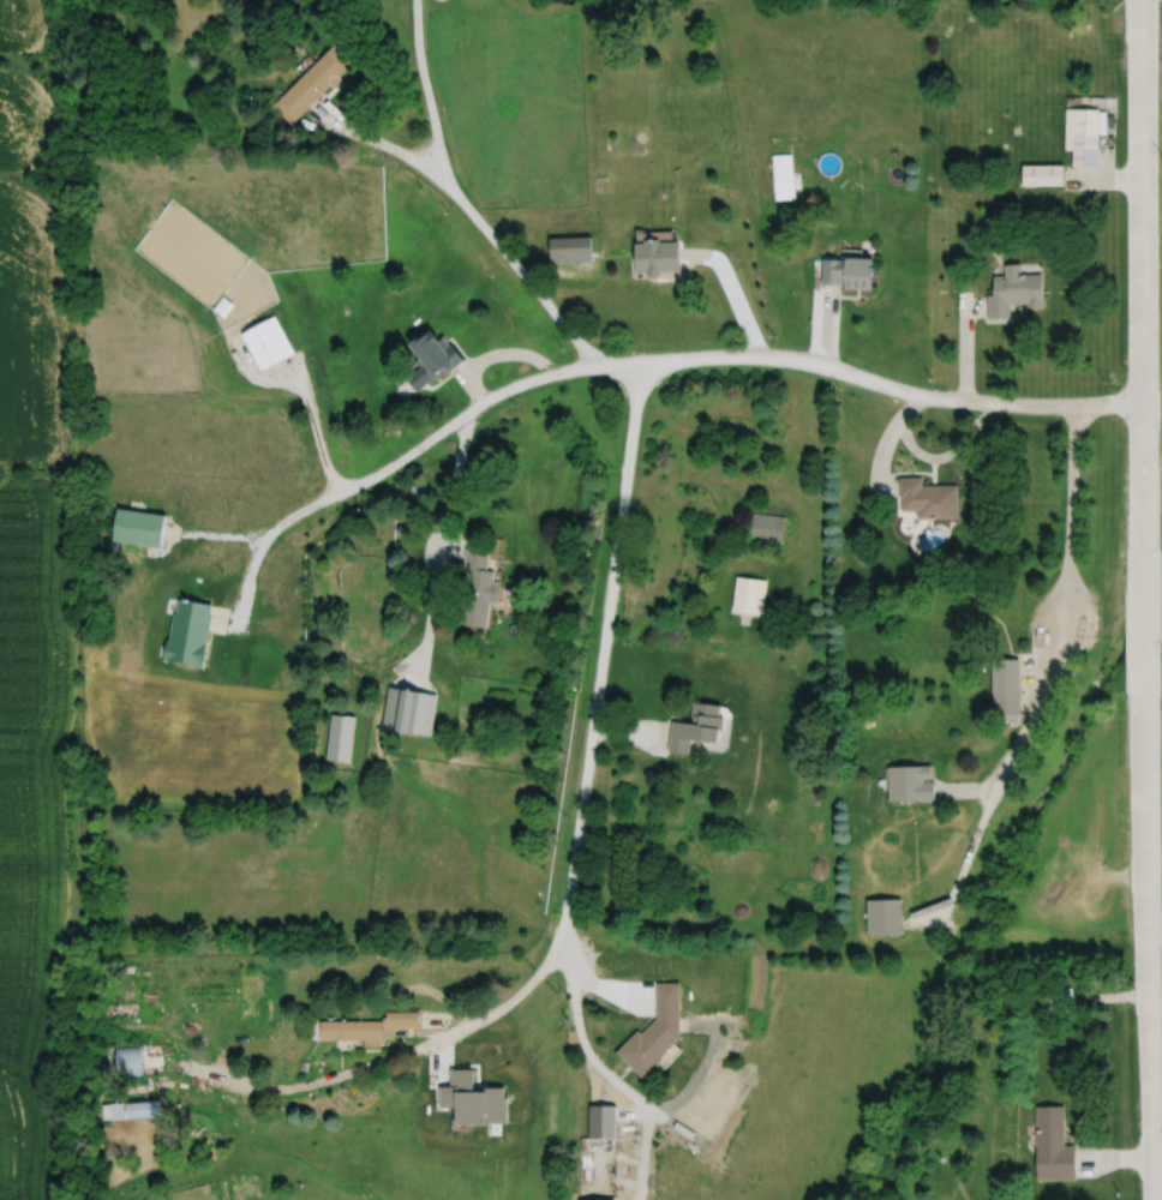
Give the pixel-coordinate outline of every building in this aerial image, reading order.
[(270,104),(289,124),(329,84),(331,86),(341,77),(339,74),(352,62),(333,43),(270,104)] [(1064,107),(1064,149),(1071,149),(1071,164),(1097,166),(1097,108),(1064,107)] [(771,154),(774,199),(795,197),(791,152),(771,154)] [(1020,163),(1020,185),(1062,185),(1062,163),(1020,163)] [(547,236),(549,263),(591,262),(589,235),(547,236)] [(634,244),(635,272),(645,271),(646,276),(660,276),(660,271),(679,270),(678,241),(659,242),(658,239),(643,240),(643,242),(634,244)] [(822,258),(821,283),(843,284),(843,280),(845,280),(844,288),(872,289),(874,260),(861,259),(861,250),(843,248),(841,254),(839,254),(839,258),(822,258)] [(1002,264),(1004,275),(990,275),(992,294),(986,294),(987,318),(1010,317),(1008,304),(1025,302),(1025,307),(1042,307),(1040,272),(1019,274),(1019,263),(1002,264)] [(222,293),(212,307),(223,314),(233,301),(222,293)] [(241,330),(262,367),(295,349),(275,312),(241,330)] [(409,340),(420,354),(417,356),(421,362),(406,376),(415,389),(436,374),(437,376),(447,368),(448,370),(465,356),(453,340),(450,341),(444,334),(442,336),(435,325),(424,332),(423,330),(409,340)] [(898,475),(899,496),(900,496),(900,508),(916,508),(916,516),(958,516),(957,500),(956,482),(921,482),(921,475),(898,475)] [(407,484),(413,494),(424,487),(418,478),(407,484)] [(116,505),(112,539),(161,545),(166,512),(116,505)] [(751,510),(748,539),(781,542),(784,515),(751,510)] [(466,546),(462,569),(468,569),(461,622),(489,625),(492,600),(499,601),(503,580),(495,578),(496,569),(487,568),(490,550),(466,546)] [(736,574),(731,608),(762,613),(766,578),(736,574)] [(179,596),(176,611),(173,611),(168,638),(166,638),(162,659),(203,666),(205,650),(211,613),(210,612),(211,602),(179,596)] [(992,658),(992,713),(1020,713),(1019,658),(992,658)] [(389,685),(382,726),(432,734),(438,692),(389,685)] [(671,719),(667,749),(689,752),(690,738),(718,742),(720,728),(723,728),(725,715),(719,715),(721,703),(693,701),(691,714),(694,715),(693,722),(671,719)] [(331,713),(325,758),(351,761),(357,715),(331,713)] [(887,766),(888,800),(934,799),(934,780),(923,780),(922,778),(930,776),(930,764),(887,766)] [(865,899),(867,934),(902,932),(900,898),(865,899)] [(657,1018),(642,1033),(639,1030),(617,1051),(643,1078),(682,1038),(681,983),(657,983),(657,1018)] [(321,1021),(321,1039),(335,1039),(335,1040),(354,1040),(354,1038),(363,1038),(363,1046),(379,1046),(379,1042),(384,1042),(384,1038),(394,1038),(394,1027),(419,1027),(419,1007),(387,1007),(387,1016),(321,1016),(321,1021)] [(114,1044),(116,1076),(143,1074),(140,1042),(114,1044)] [(301,1060),(300,1070),(309,1070),(310,1061),(301,1060)] [(474,1070),(450,1070),(450,1088),(439,1088),(439,1109),(456,1109),(456,1126),(508,1126),(508,1099),(505,1099),(505,1087),(474,1088),(474,1070)] [(108,1102),(109,1118),(126,1117),(126,1120),(161,1116),(160,1097),(125,1099),(125,1100),(108,1102)] [(1035,1103),(1036,1176),(1074,1176),(1074,1142),(1064,1142),(1064,1103),(1035,1103)] [(588,1104),(588,1136),(616,1136),(616,1104),(588,1104)]
